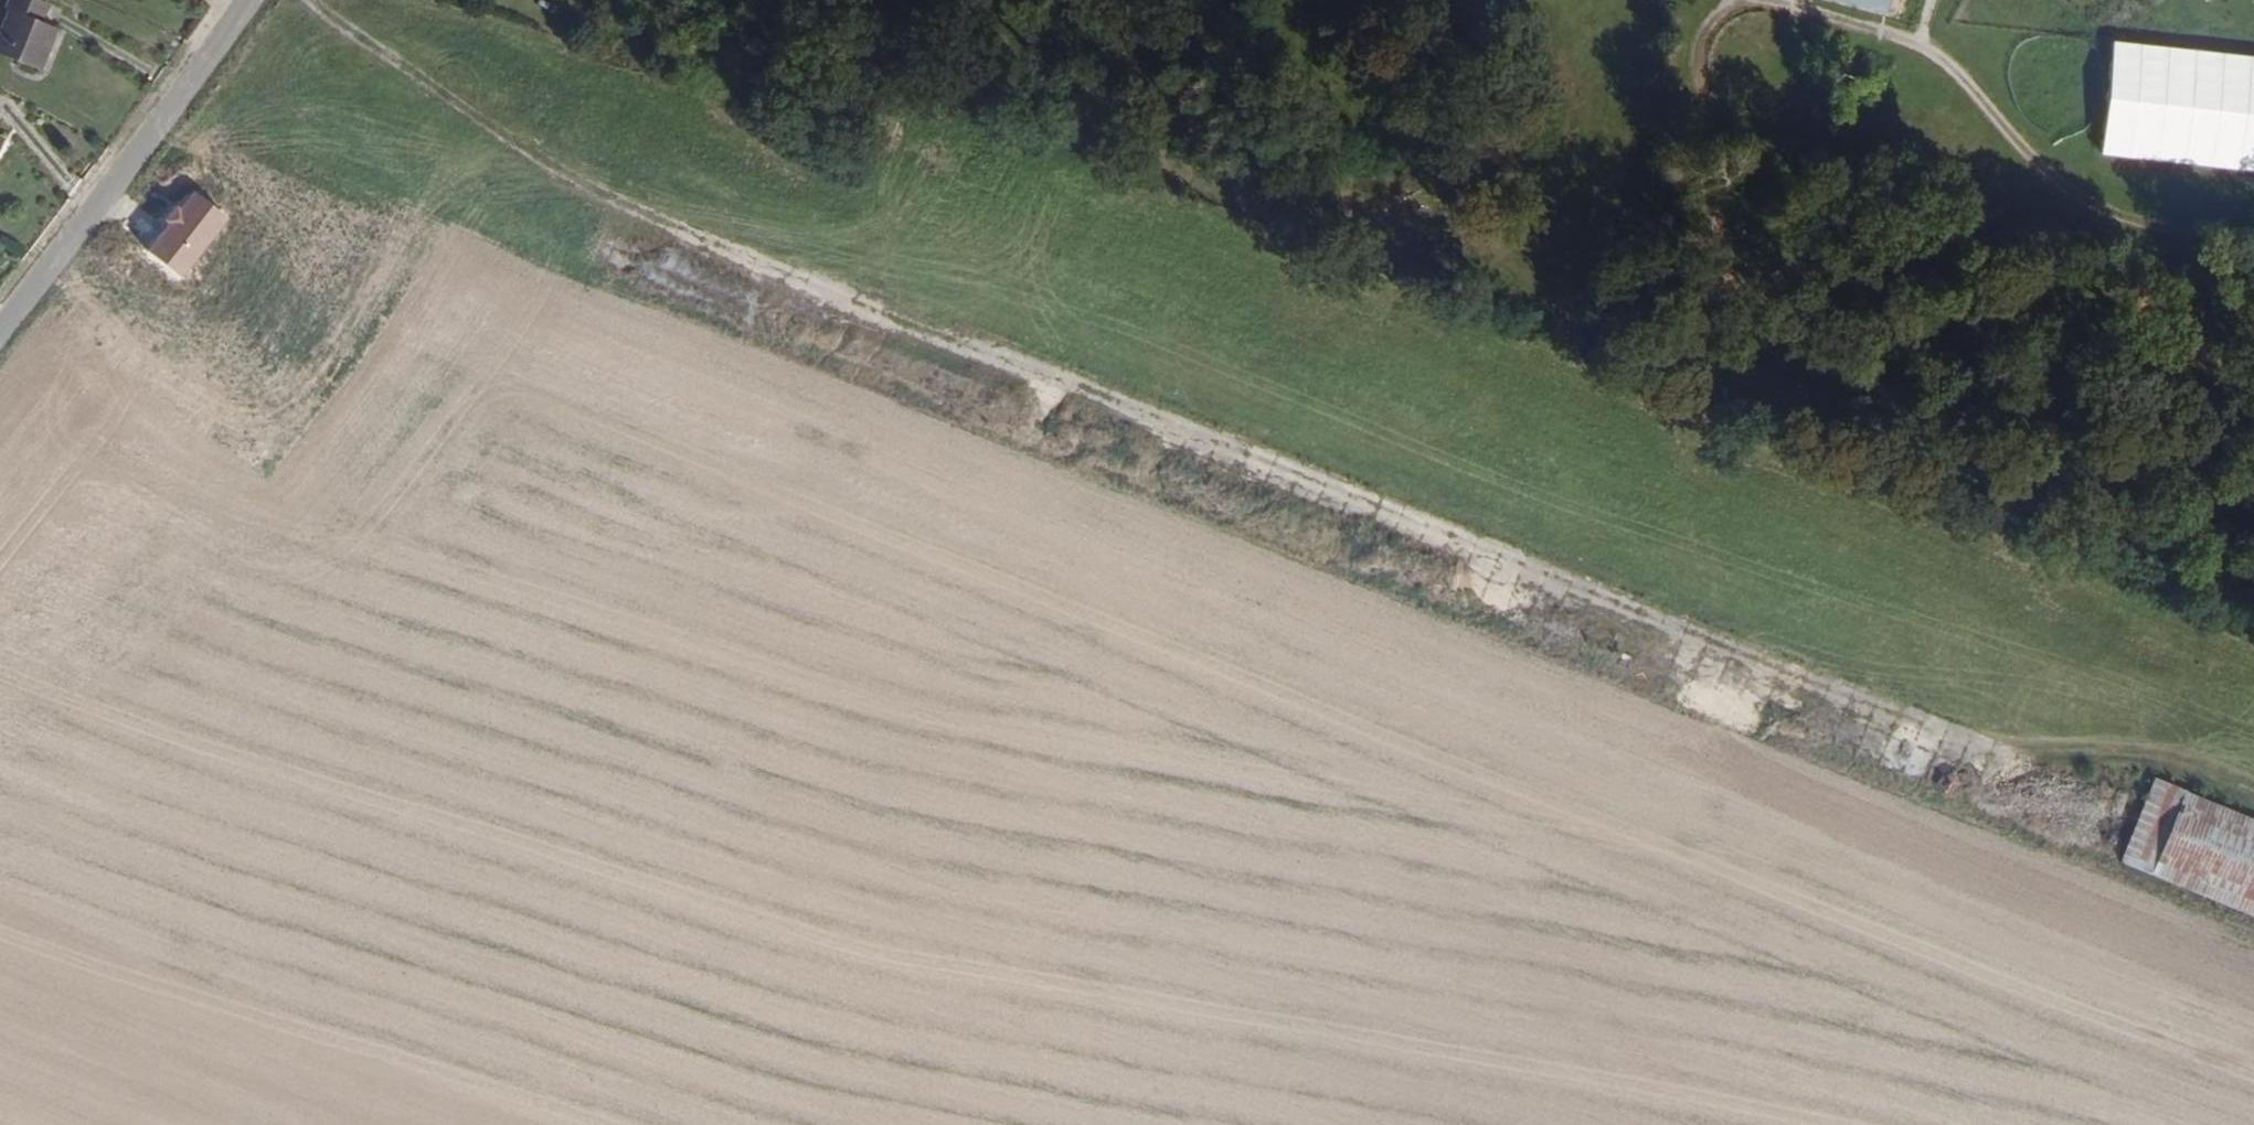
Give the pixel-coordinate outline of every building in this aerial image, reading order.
[(54,0),(14,0),(13,3),(17,5),(0,46),(46,66),(63,23),(47,17),(54,0)] [(2101,161),(2253,173),(2253,57),(2111,46),(2101,161)] [(11,133),(0,127),(0,152),(11,133)]
